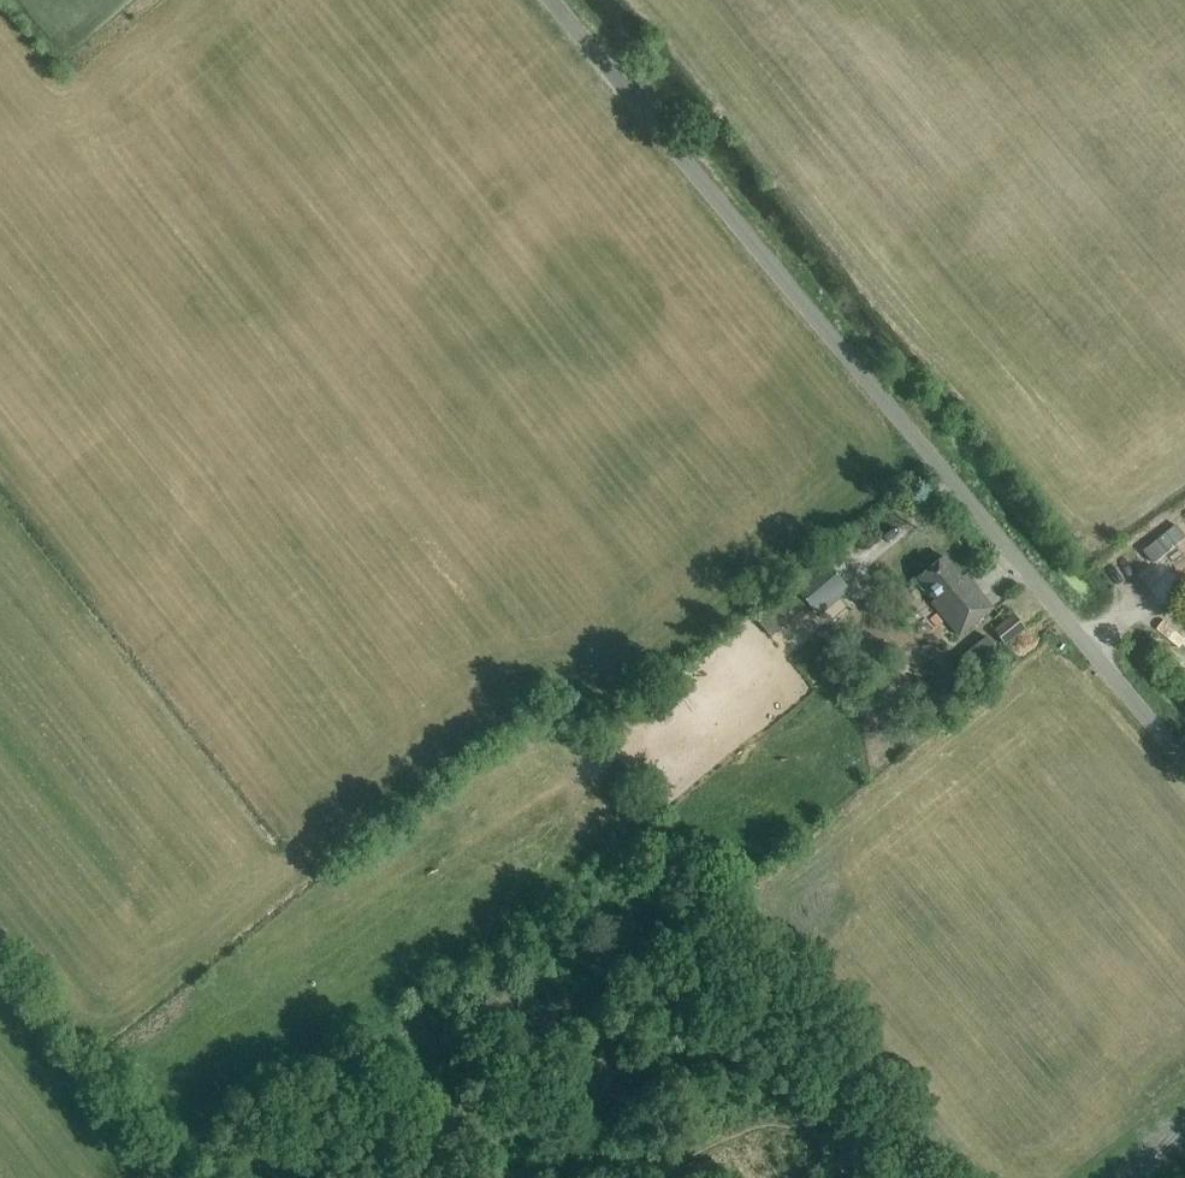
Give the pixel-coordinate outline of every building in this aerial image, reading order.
[(1184,576),(1184,541),(1184,539),(1135,563),(1150,593),(1184,576)] [(931,604),(959,637),(992,609),(965,576),(961,579),(944,558),(917,580),(935,601),(931,604)] [(793,587),(818,618),(850,591),(825,561),(793,587)] [(991,631),(1004,646),(1024,630),(1011,614),(991,631)] [(969,645),(977,657),(993,647),(984,635),(969,645)]
